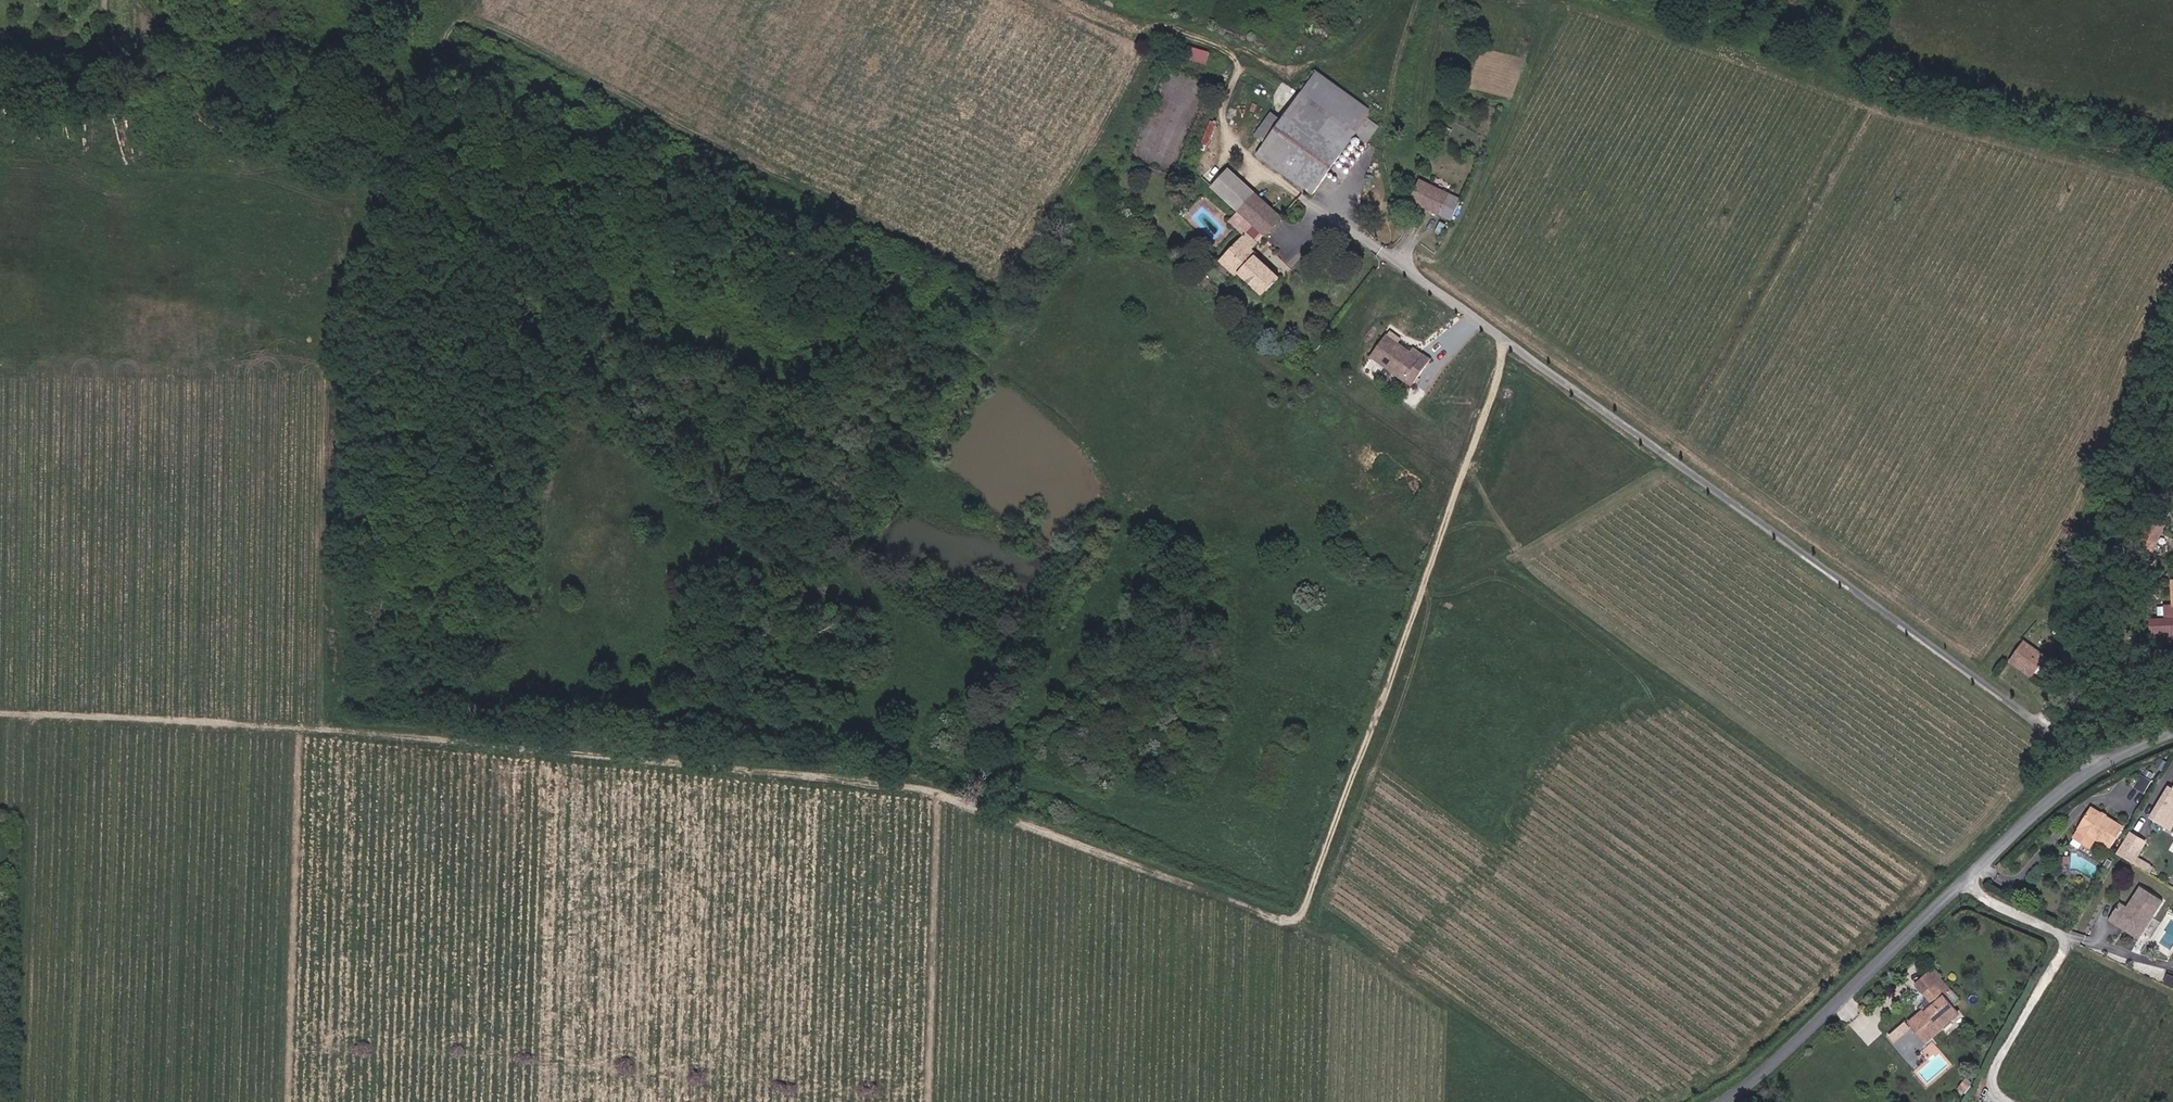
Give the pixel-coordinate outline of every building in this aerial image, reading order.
[(1209,62),(1211,49),(1190,45),(1188,58),(1209,62)] [(1373,111),(1317,71),(1281,121),(1266,142),(1257,154),(1313,194),(1359,131),(1361,133),(1359,136),(1368,142),(1379,126),(1368,118),(1373,111)] [(1266,142),(1281,121),(1271,115),(1257,135),(1266,142)] [(1208,146),(1217,123),(1211,121),(1201,144),(1208,146)] [(1255,193),(1229,169),(1212,186),(1239,211),(1255,193)] [(1461,199),(1420,180),(1410,200),(1451,221),(1461,199)] [(1252,249),(1265,235),(1267,237),(1284,220),(1255,193),(1239,211),(1229,221),(1244,235),(1222,259),(1238,273),(1239,272),(1263,295),(1279,277),(1256,255),(1257,254),(1252,249)] [(1414,385),(1431,359),(1387,330),(1370,357),(1414,385)] [(2154,552),(2167,522),(2147,514),(2134,544),(2154,552)] [(2165,605),(2166,618),(2150,618),(2151,644),(2172,643),(2172,605),(2165,605)] [(2046,657),(2024,641),(2010,662),(2031,677),(2046,657)] [(2143,789),(2150,777),(2141,772),(2134,784),(2143,789)] [(2123,826),(2090,806),(2078,827),(2079,828),(2096,838),(2110,847),(2123,826)] [(2096,838),(2079,828),(2074,836),(2091,846),(2096,838)] [(2133,862),(2141,849),(2125,839),(2117,852),(2133,862)] [(2009,859),(2001,851),(1992,860),(2000,867),(2009,859)] [(2154,914),(2165,897),(2142,883),(2129,903),(2122,899),(2110,917),(2140,936),(2154,914)] [(1917,983),(1935,1005),(1926,1012),(1923,1009),(1910,1020),(1925,1039),(1958,1013),(1945,997),(1950,992),(1933,970),(1917,983)]
